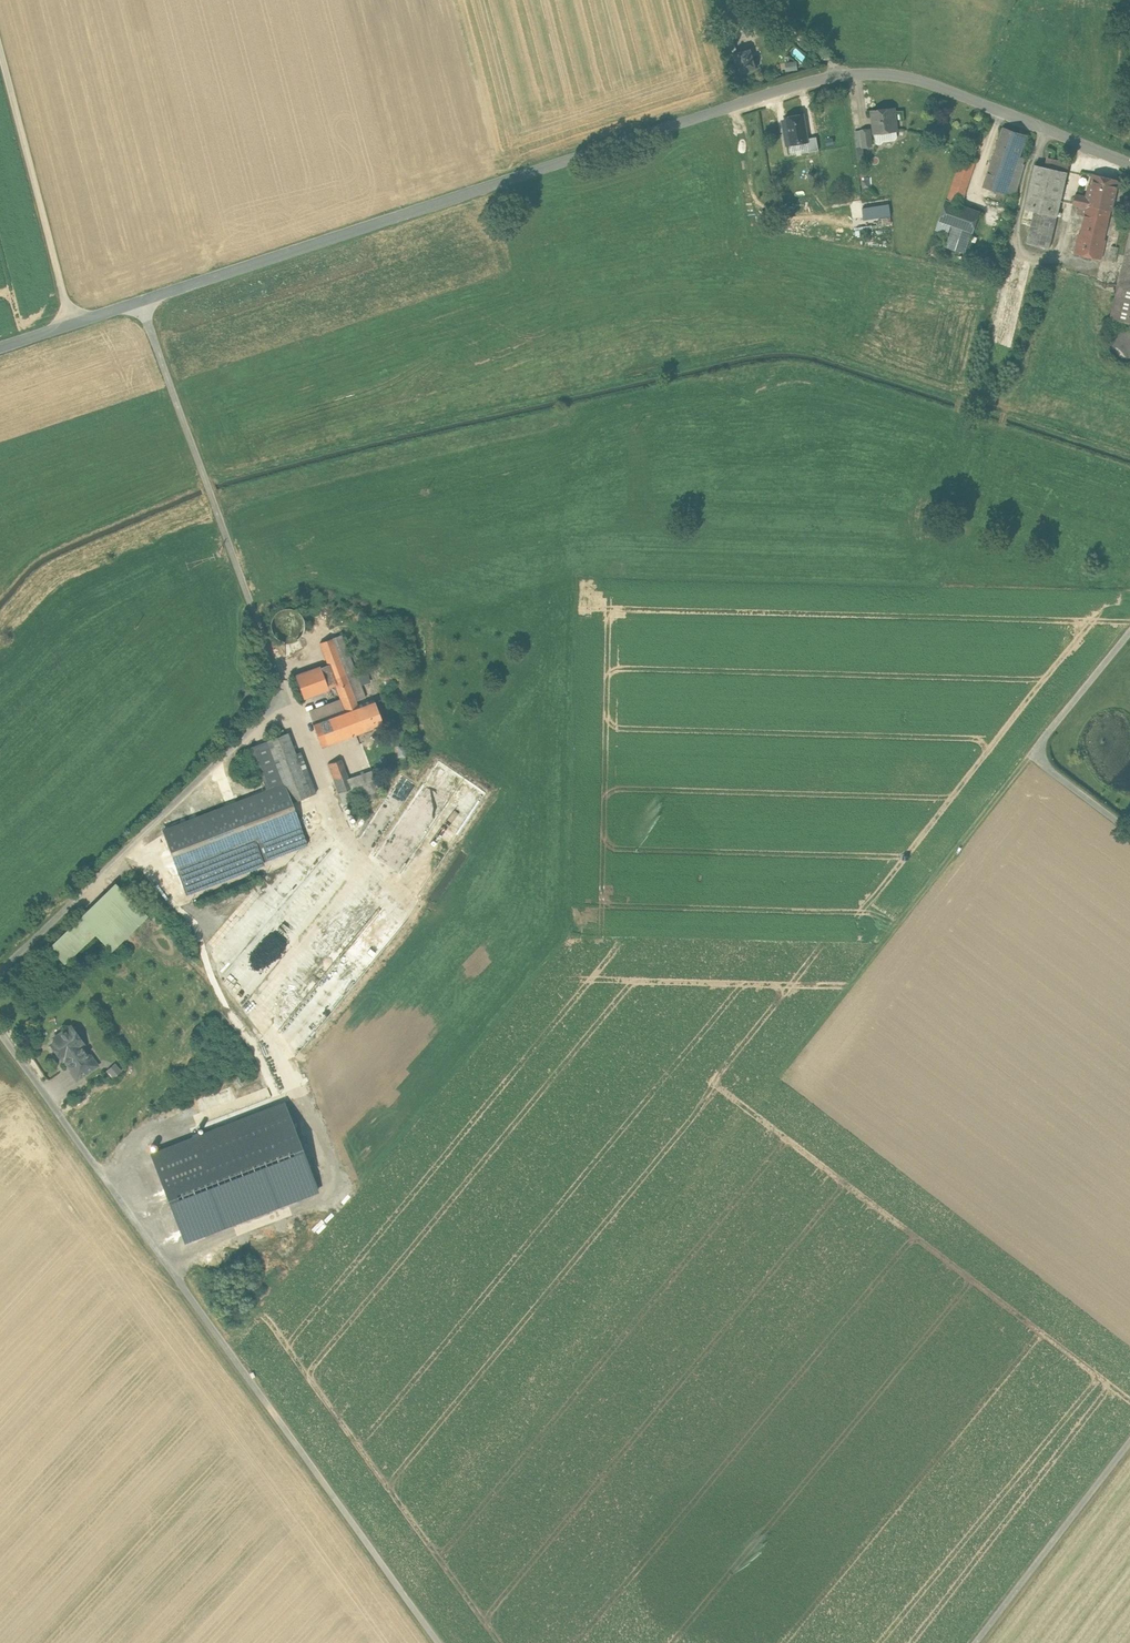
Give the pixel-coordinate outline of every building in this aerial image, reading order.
[(736,27),(726,30),(728,36),(738,33),(736,27)] [(733,39),(722,42),(724,48),(735,45),(733,39)] [(749,49),(734,54),(736,62),(735,62),(739,74),(757,68),(753,57),(752,57),(749,49)] [(786,62),(787,69),(798,69),(797,61),(786,62)] [(894,108),(872,111),(876,142),(879,144),(881,144),(883,141),(895,140),(897,136),(894,108)] [(804,114),(785,117),(787,127),(784,128),(787,150),(798,148),(799,153),(809,151),(807,141),(809,141),(808,138),(804,114)] [(1027,135),(1004,127),(993,159),(1016,167),(1020,156),(1027,135)] [(870,129),(861,130),(863,147),(872,146),(870,129)] [(817,136),(808,138),(809,141),(807,141),(809,151),(819,150),(817,136)] [(863,147),(857,148),(859,161),(865,160),(867,155),(867,152),(863,147)] [(963,154),(947,199),(962,204),(976,159),(963,154)] [(1016,167),(993,159),(983,187),(1015,197),(1027,158),(1020,156),(1016,167)] [(1067,172),(1035,164),(1025,208),(1035,210),(1057,216),(1067,172)] [(1118,180),(1094,174),(1089,196),(1087,205),(1111,210),(1118,180)] [(1089,196),(1076,193),(1073,204),(1087,207),(1087,205),(1089,196)] [(947,199),(946,199),(939,220),(950,224),(971,231),(973,232),(980,211),(962,204),(947,199)] [(890,205),(863,209),(864,218),(891,214),(890,205)] [(1111,210),(1087,205),(1087,207),(1081,234),(1079,233),(1074,253),(1101,259),(1106,240),(1104,239),(1111,210)] [(1057,216),(1035,210),(1027,243),(1050,248),(1057,216)] [(950,224),(939,220),(936,229),(948,233),(951,225),(950,224)] [(971,231),(954,226),(947,246),(964,252),(971,231)] [(1111,318),(1129,322),(1129,235),(1111,318)] [(1119,247),(1112,245),(1109,260),(1115,261),(1119,247)] [(1125,329),(1119,330),(1113,334),(1110,339),(1109,346),(1110,352),(1114,357),(1119,361),(1125,362),(1129,361),(1129,330),(1125,329)] [(304,631),(305,625),(304,618),(300,613),(294,609),(288,608),(281,609),(276,613),(272,619),(271,625),(272,632),(276,637),(282,641),(288,642),(295,641),(300,637),(304,631)] [(345,710),(313,722),(322,747),(364,731),(355,707),(358,706),(356,701),(365,697),(342,634),(320,642),(345,710)] [(321,667),(296,676),(304,697),(329,688),(321,667)] [(358,706),(355,707),(364,731),(383,724),(374,700),(358,706)] [(288,733),(267,740),(275,761),(296,753),(288,733)] [(267,740),(251,747),(268,790),(284,784),(275,761),(267,740)] [(296,753),(275,761),(284,784),(291,803),(312,795),(304,774),(309,772),(301,752),(296,753)] [(341,759),(328,763),(339,792),(352,787),(348,778),(341,759)] [(372,770),(348,778),(352,787),(375,779),(372,770)] [(352,787),(339,792),(343,803),(379,790),(375,779),(352,787)] [(307,845),(301,828),(291,803),(284,784),(268,790),(163,830),(187,893),(264,864),(263,860),(306,844),(307,845)] [(83,916),(51,947),(65,962),(97,930),(83,916)] [(71,1026),(61,1033),(61,1037),(52,1044),(59,1055),(62,1055),(72,1069),(89,1057),(78,1041),(78,1036),(71,1026)] [(72,1069),(70,1070),(77,1080),(98,1065),(91,1055),(89,1057),(72,1069)] [(114,1078),(123,1069),(116,1062),(107,1070),(114,1078)] [(152,1152),(185,1240),(318,1191),(285,1103),(152,1152)]
